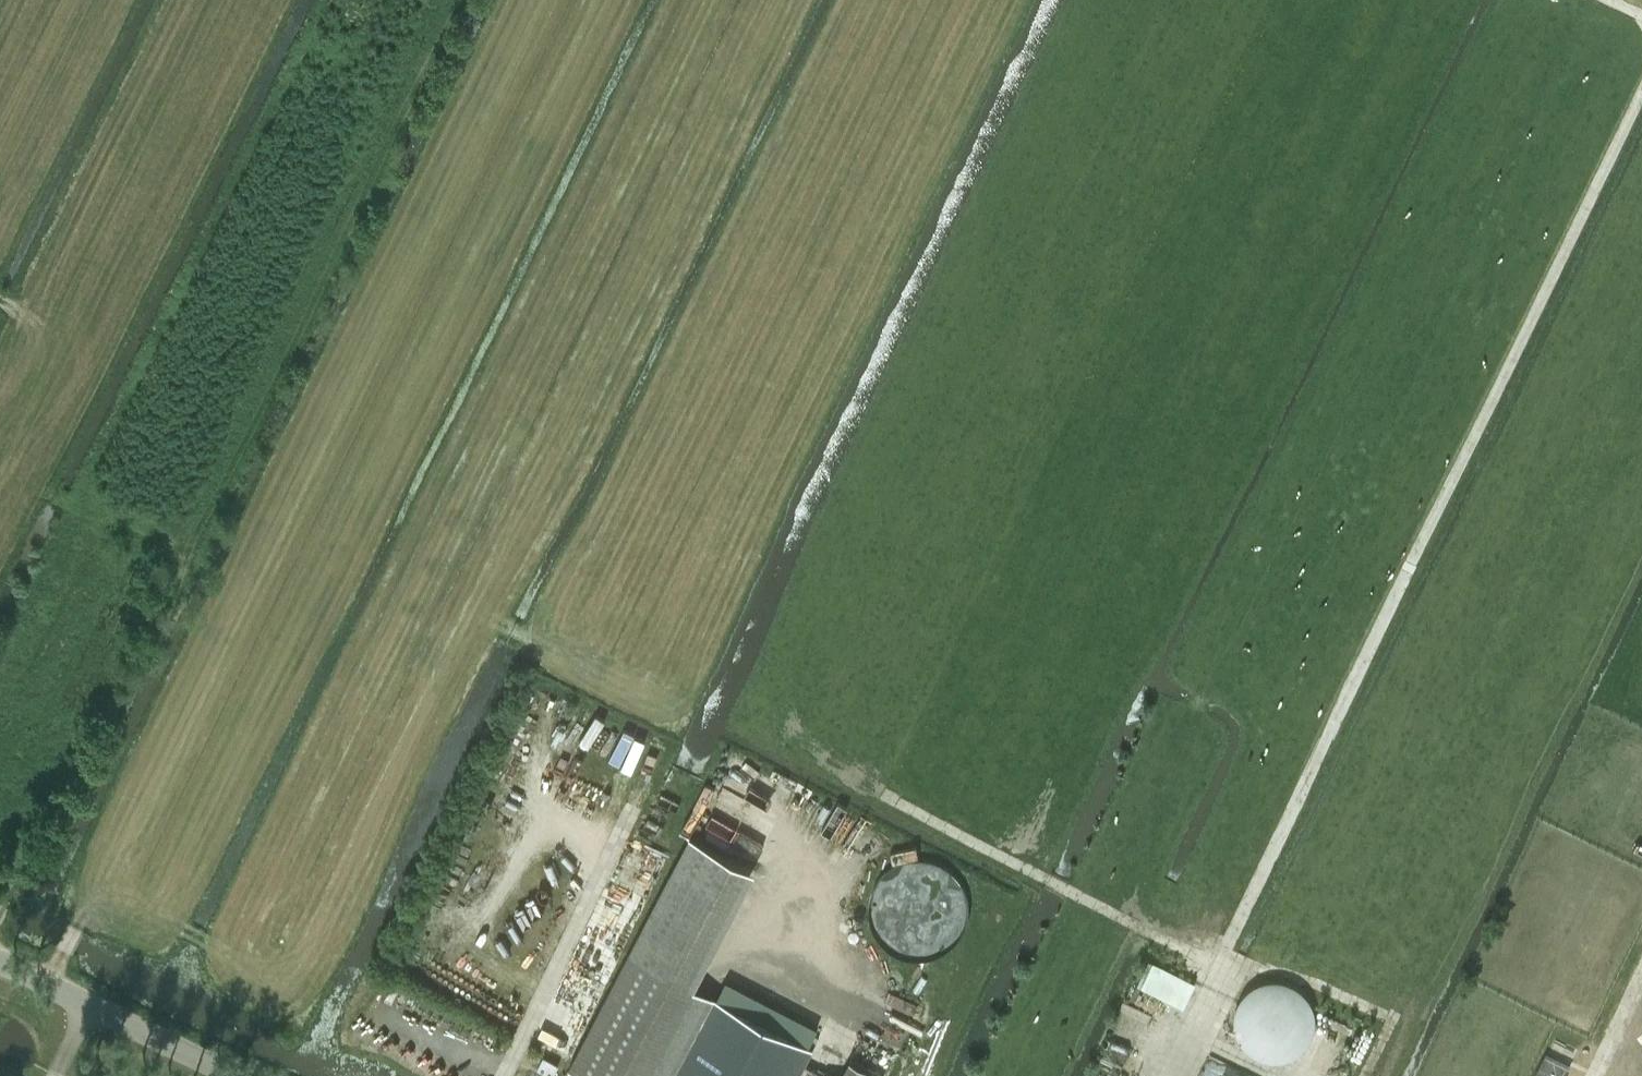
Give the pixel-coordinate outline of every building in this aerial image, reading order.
[(616,753),(631,761),(646,730),(631,723),(616,753)] [(770,800),(775,785),(760,780),(755,795),(770,800)] [(856,834),(862,814),(833,806),(829,819),(844,823),(842,830),(856,834)] [(570,1067),(587,1075),(835,1075),(826,1071),(825,1074),(804,1064),(813,1046),(810,1044),(715,995),(689,981),(749,865),(691,835),(633,946),(630,951),(570,1067)] [(1317,1056),(1314,982),(1250,985),(1252,1058),(1317,1056)] [(850,1060),(841,1075),(879,1075),(850,1060)]
